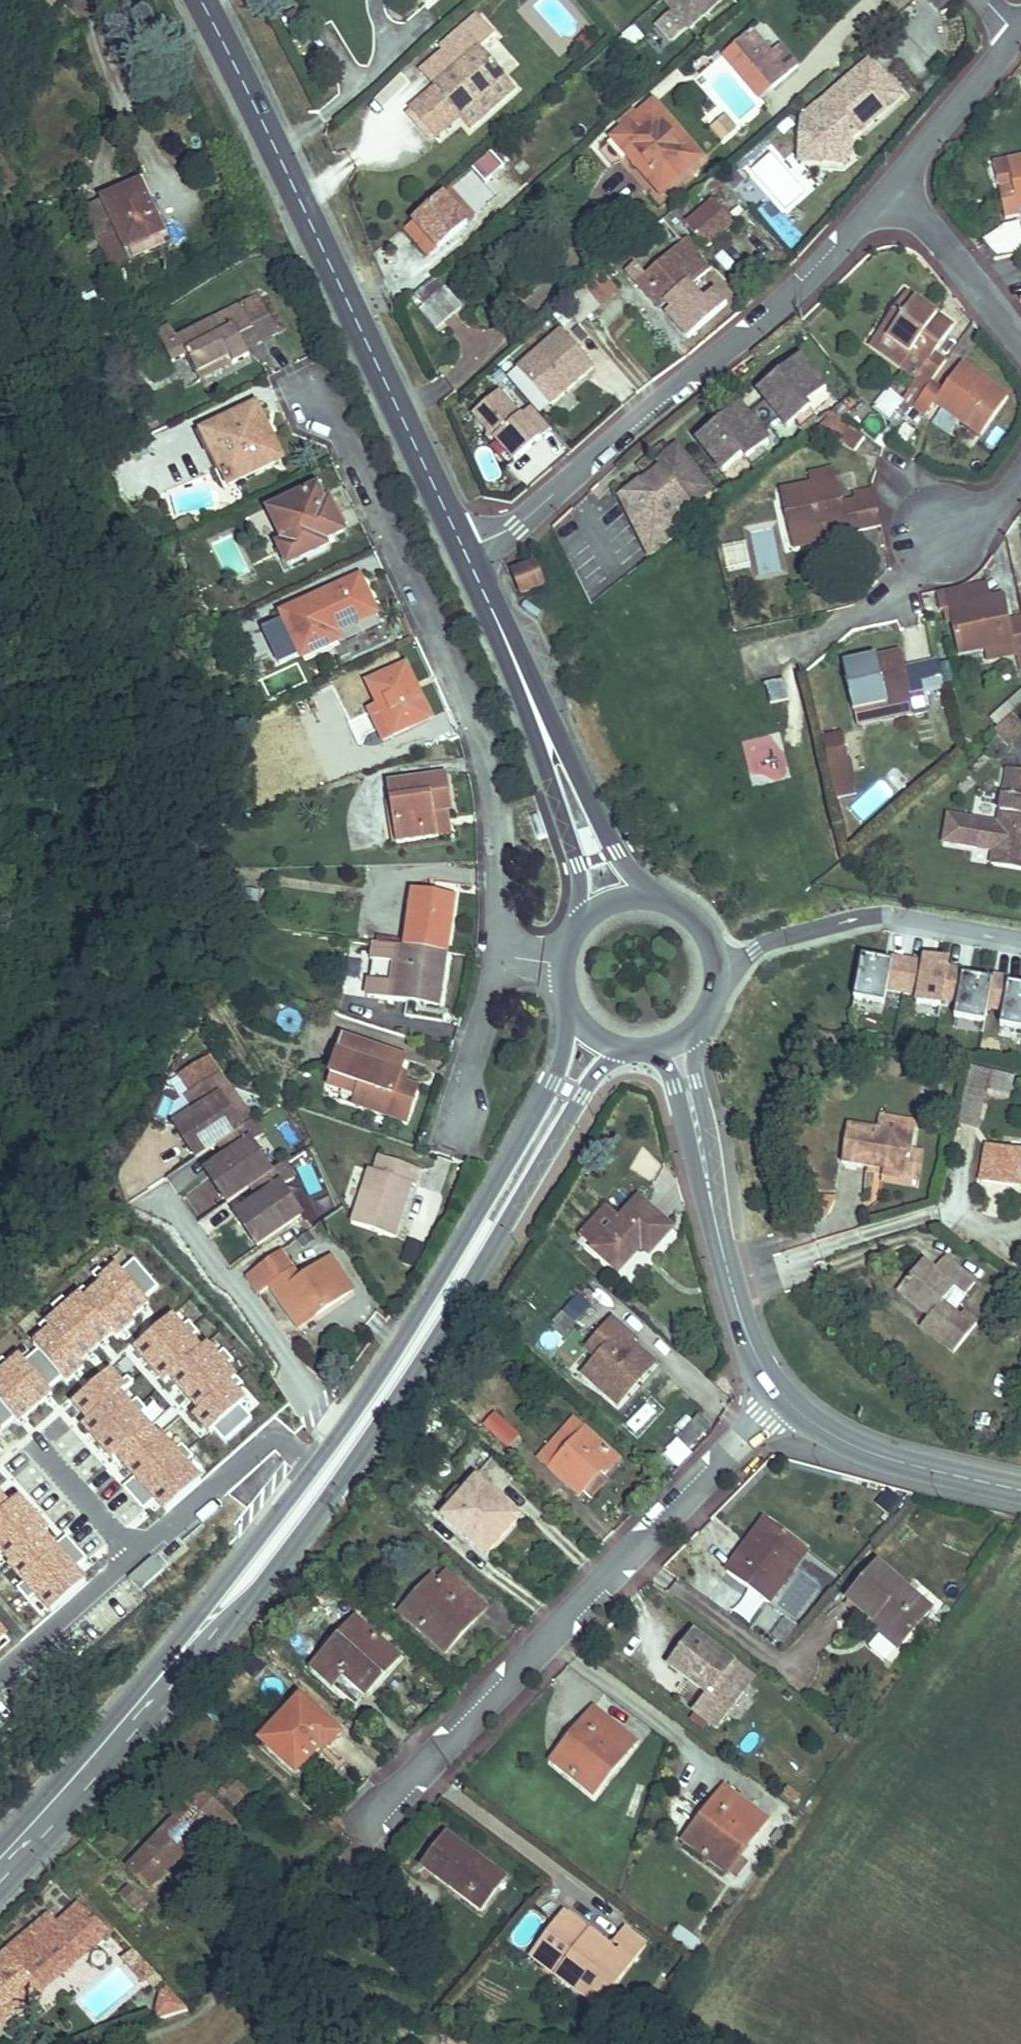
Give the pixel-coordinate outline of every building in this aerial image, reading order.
[(672,42),(688,28),(689,30),(722,0),(662,0),(673,12),(658,25),(672,42)] [(460,117),(470,129),(515,89),(481,50),(496,36),(481,20),(446,51),(460,67),(449,76),(410,110),(435,139),(460,117)] [(622,36),(633,48),(645,38),(634,25),(622,36)] [(735,45),(772,88),(798,67),(780,46),(771,54),(751,31),(735,45)] [(724,54),(761,98),(772,88),(735,45),(724,54)] [(435,60),(449,76),(460,67),(446,51),(435,60)] [(0,65),(0,81),(16,68),(7,59),(5,61),(0,65)] [(823,153),(822,164),(842,165),(850,158),(852,140),(859,133),(855,128),(861,124),(865,128),(902,96),(870,60),(801,119),(800,139),(811,140),(823,153)] [(637,157),(665,190),(701,158),(653,103),(638,116),(635,113),(619,126),(622,130),(612,139),(627,156),(634,150),(639,155),(637,157)] [(712,128),(722,140),(736,128),(726,116),(712,128)] [(855,128),(859,133),(865,128),(861,124),(855,128)] [(799,163),(822,164),(823,153),(811,140),(800,139),(799,163)] [(627,156),(660,194),(665,190),(637,157),(639,155),(634,150),(627,156)] [(482,180),(499,199),(522,178),(505,159),(482,180)] [(1020,206),(1020,159),(993,165),(1005,219),(1020,216),(1018,207),(1020,206)] [(8,173),(0,160),(0,178),(8,173)] [(732,179),(739,186),(747,179),(740,172),(732,179)] [(15,184),(8,173),(0,178),(0,193),(15,184)] [(133,264),(175,244),(168,230),(163,233),(155,215),(152,216),(150,212),(153,211),(140,183),(103,200),(133,264)] [(450,190),(406,229),(429,255),(437,248),(438,249),(474,217),(450,190)] [(685,223),(707,248),(734,225),(712,199),(685,223)] [(115,272),(133,264),(104,203),(87,211),(115,272)] [(994,260),(1020,253),(1020,227),(1020,224),(1004,227),(983,244),(994,260)] [(709,272),(683,242),(636,284),(660,309),(667,303),(671,308),(665,314),(688,339),(727,304),(714,290),(702,300),(693,289),(698,284),(696,283),(709,272)] [(626,272),(636,284),(645,276),(635,265),(626,272)] [(584,289),(599,306),(616,291),(601,274),(584,289)] [(410,299),(419,309),(445,287),(436,276),(410,299)] [(419,309),(436,329),(462,306),(445,287),(419,309)] [(578,324),(599,306),(584,289),(564,307),(578,324)] [(935,353),(953,328),(906,294),(869,347),(915,379),(910,386),(922,395),(931,383),(946,362),(935,353)] [(171,329),(157,336),(172,364),(186,356),(196,375),(229,358),(232,365),(249,356),(246,350),(278,333),(260,297),(177,340),(171,329)] [(554,317),(564,327),(573,319),(563,308),(554,317)] [(517,369),(550,406),(594,367),(561,330),(517,369)] [(200,382),(232,365),(229,358),(196,375),(200,382)] [(788,429),(795,424),(803,434),(818,422),(806,406),(826,390),(800,358),(758,391),(769,405),(774,402),(781,410),(776,414),(788,429)] [(935,403),(981,436),(1008,398),(961,365),(942,391),(931,383),(922,395),(913,408),(925,417),(935,403)] [(507,379),(539,416),(550,406),(517,369),(507,379)] [(494,438),(515,461),(551,429),(539,416),(531,407),(520,416),(498,392),(473,414),(489,432),(494,432),(494,438)] [(769,405),(776,414),(781,410),(774,402),(769,405)] [(256,405),(202,432),(229,487),(277,463),(261,431),(268,428),(256,405)] [(738,407),(697,440),(723,473),(743,457),(756,472),(771,460),(762,449),(769,444),(758,431),(754,435),(747,427),(752,423),(738,407)] [(840,440),(855,451),(865,438),(830,414),(822,424),(832,431),(831,432),(840,440)] [(747,427),(754,435),(758,431),(752,423),(747,427)] [(261,431),(277,463),(284,460),(268,428),(261,431)] [(620,499),(650,557),(701,516),(692,505),(711,489),(678,449),(658,465),(661,469),(650,477),(650,484),(645,488),(642,484),(640,483),(620,499)] [(780,492),(790,538),(845,526),(847,534),(881,527),(873,490),(853,494),(854,500),(841,503),(834,469),(808,474),(811,486),(780,492)] [(642,484),(645,488),(650,484),(650,477),(642,484)] [(309,492),(316,508),(324,504),(317,488),(309,492)] [(279,547),(288,567),(327,547),(325,542),(344,532),(329,501),(324,504),(316,508),(309,492),(269,512),(285,544),(279,547)] [(177,526),(181,534),(194,528),(190,520),(177,526)] [(790,538),(792,550),(848,538),(847,534),(845,526),(790,538)] [(522,595),(545,585),(535,563),(513,572),(522,595)] [(382,625),(360,578),(282,614),(285,619),(267,628),(264,633),(280,666),(301,655),(303,658),(338,641),(340,645),(382,625)] [(1005,597),(948,609),(958,654),(986,648),(1014,642),(1016,655),(1017,659),(1020,658),(1020,625),(1011,628),(1010,621),(1005,597)] [(521,608),(538,620),(542,613),(526,602),(521,608)] [(1011,628),(1020,625),(1020,619),(1010,621),(1011,628)] [(988,661),(1016,655),(1014,642),(986,648),(988,661)] [(900,653),(844,666),(854,711),(879,705),(883,722),(928,712),(923,692),(921,681),(907,684),(904,669),(900,653)] [(904,669),(907,684),(921,681),(923,692),(943,688),(937,662),(904,669)] [(370,711),(384,740),(431,718),(406,666),(368,684),(379,707),(370,711)] [(270,691),(298,687),(296,670),(267,675),(270,691)] [(771,704),(789,700),(784,679),(766,684),(771,704)] [(1014,711),(1020,706),(1020,691),(1007,703),(1014,711)] [(1000,724),(1014,711),(1007,703),(993,716),(1000,724)] [(858,729),(883,722),(879,705),(854,711),(858,729)] [(1007,746),(1020,733),(1020,725),(1012,715),(994,731),(1007,746)] [(281,738),(292,733),(286,719),(275,724),(281,738)] [(779,731),(741,740),(752,785),(789,777),(779,731)] [(824,739),(836,797),(854,794),(852,784),(855,783),(850,761),(847,761),(842,735),(824,739)] [(991,865),(1020,870),(1020,771),(1008,769),(998,824),(948,816),(944,843),(993,851),(991,865)] [(447,775),(387,784),(393,820),(396,820),(399,843),(438,837),(434,814),(453,811),(447,775)] [(438,837),(450,835),(447,812),(434,814),(438,837)] [(242,920),(256,922),(260,891),(247,889),(242,920)] [(405,948),(446,954),(454,898),(413,892),(406,941),(405,948)] [(376,943),(405,948),(406,941),(377,937),(376,943)] [(375,943),(368,997),(438,1007),(446,954),(405,948),(376,943),(375,943)] [(903,993),(909,961),(891,958),(891,962),(861,957),(854,999),(884,1004),(886,990),(903,993)] [(941,1000),(947,968),(948,962),(925,958),(924,964),(909,961),(903,993),(918,996),(917,1003),(940,1008),(941,1000)] [(987,1008),(992,980),(963,975),(964,971),(947,968),(941,1000),(957,1003),(954,1017),(984,1023),(987,1008)] [(1008,983),(1009,980),(993,977),(992,980),(987,1008),(1002,1011),(1000,1026),(1020,1029),(1020,986),(1008,983)] [(275,1025),(299,1029),(302,1011),(278,1007),(275,1025)] [(343,1038),(331,1077),(360,1086),(357,1096),(354,1105),(406,1122),(417,1089),(403,1084),(397,1082),(400,1075),(405,1059),(343,1038)] [(192,1063),(203,1078),(216,1069),(205,1054),(192,1063)] [(184,1092),(203,1078),(192,1063),(173,1077),(184,1092)] [(1015,1077),(971,1066),(956,1125),(978,1130),(987,1094),(1009,1099),(1015,1077)] [(253,1119),(223,1074),(194,1094),(203,1109),(176,1127),(196,1157),(218,1142),(223,1139),(253,1119)] [(397,1082),(403,1084),(405,1077),(400,1075),(397,1082)] [(327,1087),(357,1096),(360,1086),(331,1077),(327,1087)] [(847,1125),(842,1162),(876,1168),(877,1163),(884,1164),(883,1169),(908,1173),(912,1151),(916,1122),(880,1117),(878,1130),(847,1125)] [(228,1157),(206,1172),(227,1201),(251,1185),(254,1183),(270,1171),(251,1143),(264,1134),(253,1119),(223,1139),(233,1153),(228,1157)] [(218,1142),(228,1157),(233,1153),(223,1139),(218,1142)] [(981,1182),(1020,1189),(1020,1151),(988,1145),(981,1182)] [(883,1169),(882,1177),(918,1182),(923,1153),(912,1151),(908,1173),(883,1169)] [(352,1224),(395,1238),(412,1184),(415,1185),(420,1169),(379,1156),(374,1171),(369,1169),(352,1224)] [(260,1199),(237,1216),(258,1246),(301,1215),(282,1187),(295,1178),(284,1163),(254,1183),(264,1197),(260,1199)] [(190,1189),(200,1211),(220,1202),(211,1180),(190,1189)] [(251,1185),(260,1199),(264,1197),(254,1183),(251,1185)] [(805,1196),(813,1222),(818,1221),(827,1214),(835,1197),(805,1196)] [(581,1238),(618,1272),(637,1252),(634,1249),(639,1245),(641,1247),(649,1254),(671,1229),(639,1199),(621,1219),(608,1208),(581,1238)] [(304,1247),(313,1240),(308,1233),(299,1240),(304,1247)] [(402,1263),(416,1268),(424,1244),(410,1239),(402,1263)] [(272,1258),(284,1276),(292,1270),(280,1252),(272,1258)] [(272,1258),(247,1276),(260,1294),(270,1287),(299,1327),(352,1290),(331,1259),(300,1280),(292,1270),(284,1276),(272,1258)] [(921,1327),(954,1353),(977,1325),(962,1313),(958,1319),(940,1305),(956,1286),(967,1294),(975,1283),(944,1258),(934,1269),(923,1260),(898,1291),(930,1316),(921,1327)] [(578,1322),(590,1301),(574,1292),(563,1314),(578,1322)] [(584,1374),(618,1405),(654,1363),(630,1342),(634,1338),(613,1320),(593,1342),(609,1356),(605,1361),(600,1356),(598,1359),(584,1374)] [(587,1349),(598,1359),(600,1356),(605,1361),(609,1356),(593,1342),(587,1349)] [(484,1426),(508,1447),(519,1435),(495,1414),(484,1426)] [(678,1437),(689,1448),(710,1426),(699,1415),(678,1437)] [(574,1420),(540,1458),(580,1495),(582,1493),(600,1472),(604,1476),(618,1460),(574,1420)] [(582,1493),(591,1501),(609,1480),(604,1476),(600,1472),(582,1493)] [(443,1517),(486,1555),(519,1517),(476,1480),(443,1517)] [(727,1573),(768,1603),(807,1550),(766,1520),(727,1573)] [(876,1617),(904,1641),(931,1610),(877,1564),(848,1599),(872,1620),(873,1620),(876,1617)] [(406,1618),(446,1653),(486,1608),(446,1573),(437,1583),(431,1578),(416,1595),(421,1600),(406,1618)] [(400,1613),(406,1618),(421,1600),(416,1595),(400,1613)] [(869,1623),(898,1648),(904,1641),(876,1617),(873,1620),(872,1620),(869,1623)] [(319,1674),(356,1707),(399,1658),(353,1618),(336,1637),(345,1645),(319,1674)] [(694,1711),(715,1728),(753,1677),(695,1634),(670,1666),(707,1693),(694,1711)] [(310,1667),(319,1674),(345,1645),(336,1637),(310,1667)] [(245,1669),(255,1678),(265,1668),(255,1658),(245,1669)] [(260,1741),(296,1774),(322,1746),(326,1750),(340,1734),(299,1697),(260,1741)] [(553,1761),(593,1793),(634,1742),(594,1709),(553,1761)] [(218,1792),(235,1808),(250,1791),(238,1780),(227,1792),(222,1787),(218,1792)] [(724,1788),(685,1841),(727,1872),(728,1872),(740,1856),(767,1819),(724,1788)] [(148,1890),(211,1824),(222,1833),(235,1819),(203,1790),(127,1870),(148,1890)] [(423,1867),(481,1910),(506,1878),(484,1862),(481,1865),(474,1860),(477,1857),(447,1835),(423,1867)] [(728,1872),(736,1877),(748,1862),(740,1856),(728,1872)] [(474,1860),(481,1865),(484,1862),(477,1857),(474,1860)] [(120,1897),(130,1908),(140,1899),(129,1889),(120,1897)] [(130,1908),(136,1914),(145,1905),(140,1899),(130,1908)] [(109,1933),(79,1905),(59,1924),(50,1915),(0,1958),(0,2027),(109,1933)] [(558,1919),(583,1938),(588,1931),(563,1912),(558,1919)] [(555,1975),(600,2008),(647,1945),(624,1928),(614,1942),(620,1947),(617,1952),(588,1931),(583,1938),(558,1919),(537,1947),(562,1966),(555,1975)] [(672,1936),(694,1951),(701,1941),(679,1926),(672,1936)] [(530,1957),(555,1975),(562,1966),(537,1947),(530,1957)] [(157,2011),(160,2019),(188,2010),(168,1988),(161,1995),(157,2011)]
